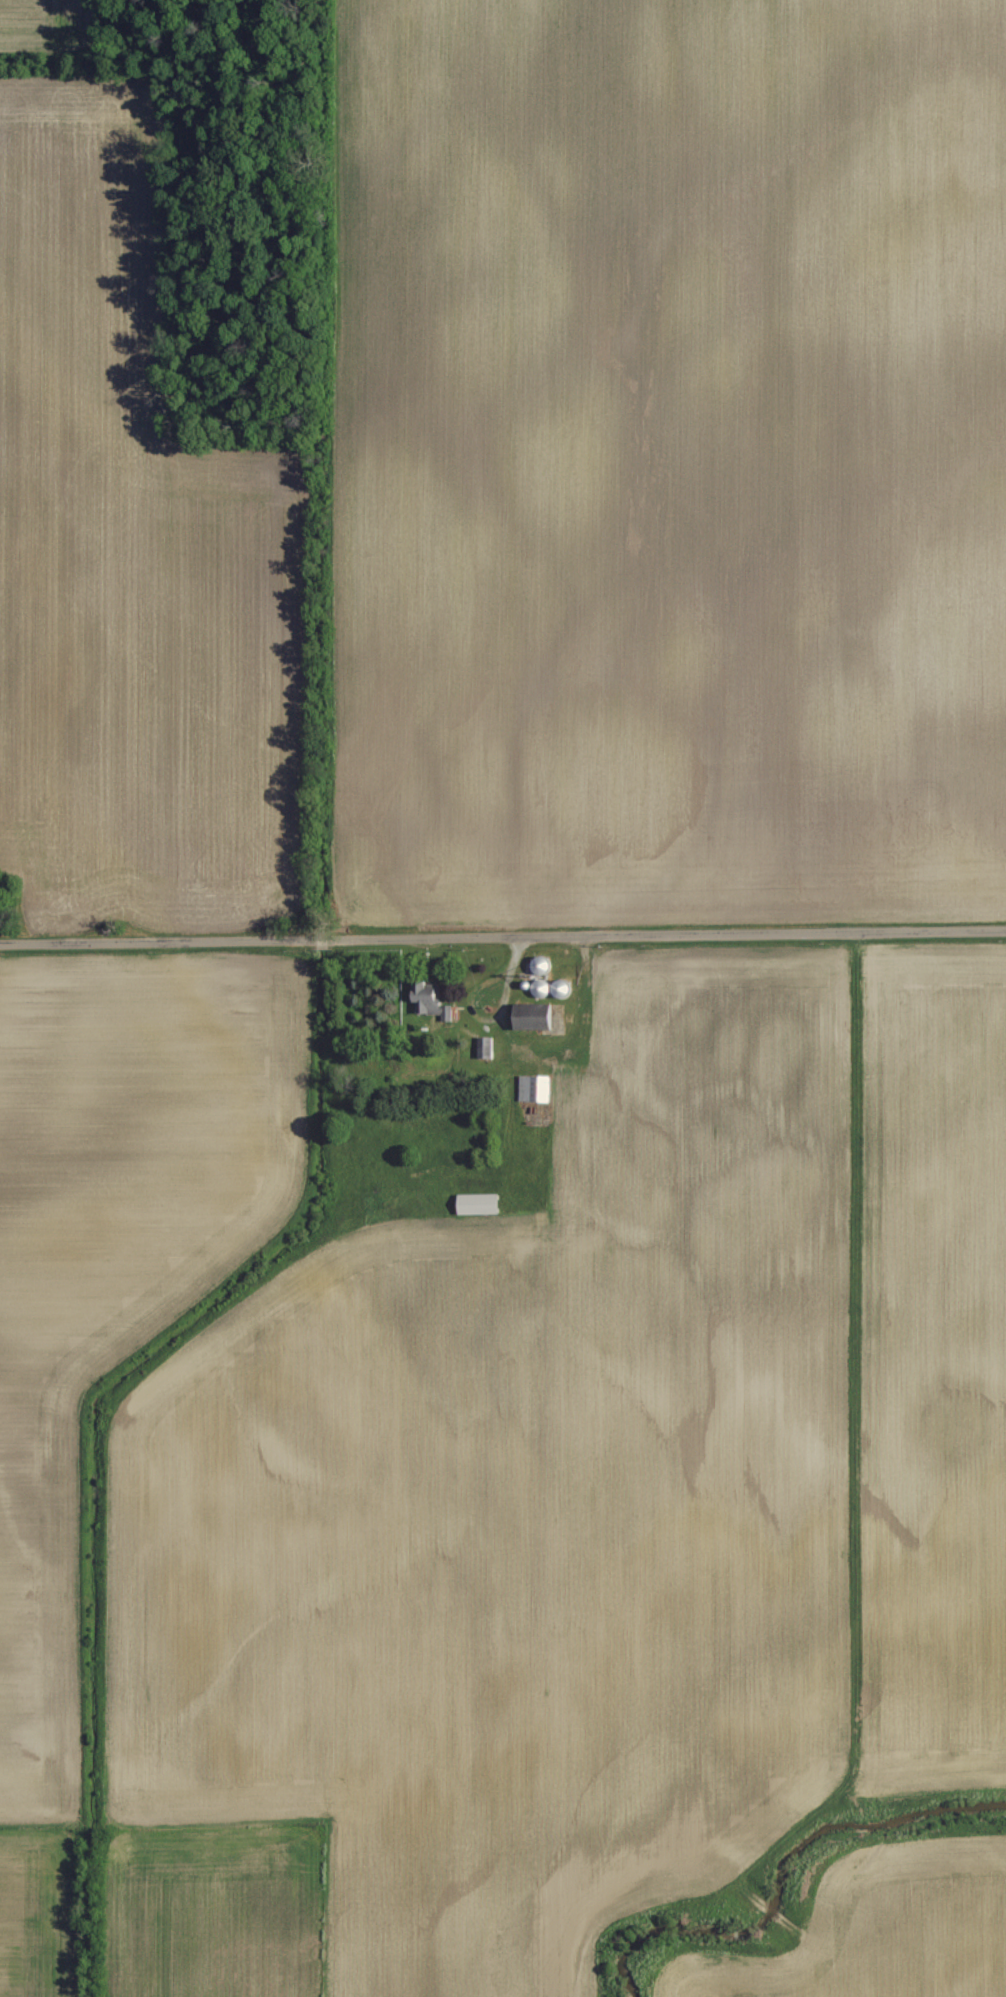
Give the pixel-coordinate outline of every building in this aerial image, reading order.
[(445,1005),(445,994),(420,994),(420,1014),(444,1014),(444,1020),(455,1020),(455,1005),(445,1005)] [(559,1009),(517,1011),(518,1029),(560,1028),(559,1009)] [(496,1037),(479,1037),(479,1058),(496,1057),(496,1037)] [(554,1102),(555,1076),(524,1075),(523,1101),(554,1102)] [(504,1193),(463,1194),(463,1214),(504,1214),(504,1193)]
